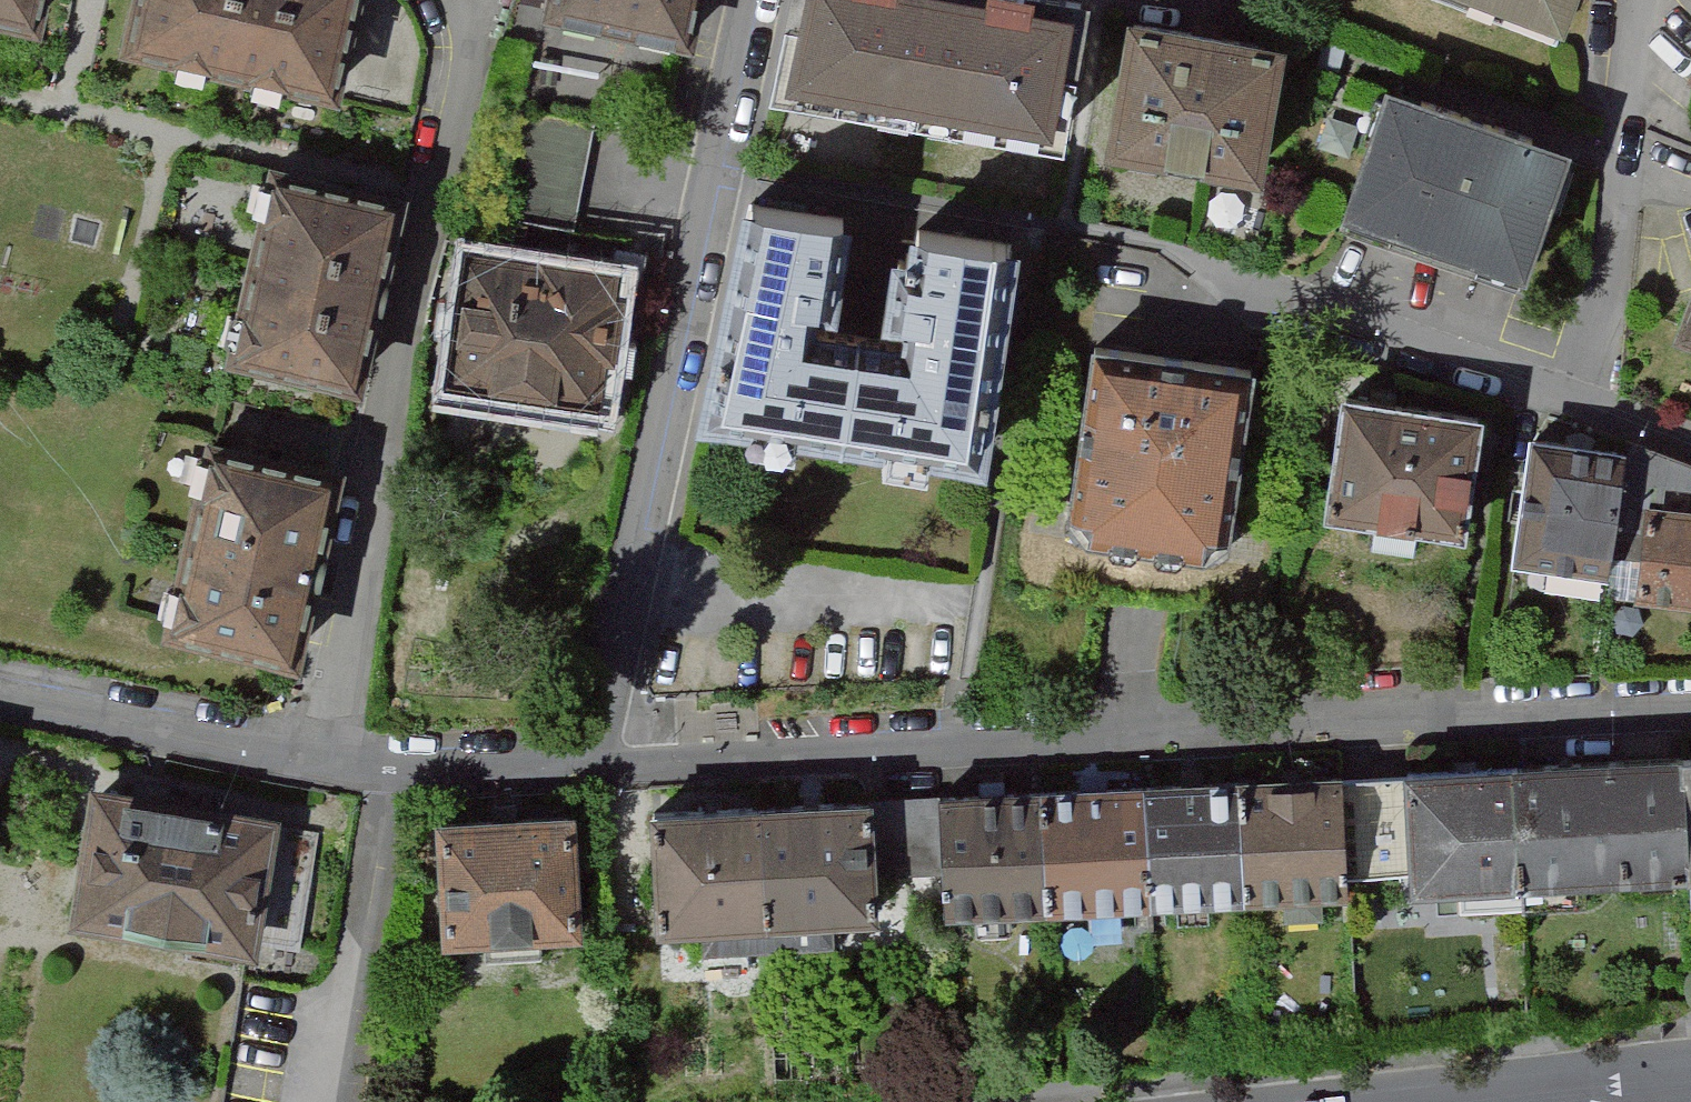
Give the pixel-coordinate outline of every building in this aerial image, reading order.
[(46,32),(53,0),(0,0),(0,21),(46,32)] [(126,51),(339,100),(362,0),(138,0),(126,51)] [(558,14),(701,44),(710,0),(561,0),(558,14)] [(927,112),(947,0),(804,0),(787,86),(927,112)] [(1015,0),(947,0),(927,112),(1064,138),(1088,14),(1015,0)] [(1572,34),(1585,0),(1483,0),(1572,34)] [(1121,150),(1263,174),(1283,51),(1141,28),(1121,150)] [(1589,140),(1400,77),(1358,203),(1546,266),(1589,140)] [(601,123),(520,108),(500,214),(581,229),(601,123)] [(402,192),(274,162),(230,347),(358,377),(402,192)] [(857,214),(745,196),(710,418),(992,464),(1028,241),(917,223),(913,250),(898,247),(886,318),(911,322),(909,336),(816,321),(819,302),(842,306),(857,214)] [(546,267),(474,257),(456,381),(601,402),(608,357),(618,359),(626,300),(616,299),(620,271),(547,261),(546,267)] [(1262,370),(1099,348),(1076,517),(1094,544),(1218,557),(1239,542),(1262,370)] [(1469,528),(1483,422),(1355,405),(1340,510),(1469,528)] [(340,466),(212,436),(168,620),(296,650),(340,466)] [(1636,454),(1622,551),(1655,556),(1661,509),(1690,513),(1690,457),(1637,438),(1636,454)] [(1622,551),(1636,454),(1541,441),(1524,560),(1619,573),(1622,551)] [(1690,602),(1690,513),(1661,509),(1655,556),(1651,598),(1690,602)] [(1545,878),(1690,869),(1690,773),(1690,760),(1537,770),(1545,878)] [(1545,878),(1537,770),(1414,778),(1420,873),(1420,886),(1545,878)] [(1355,777),(1256,782),(1265,894),(1361,889),(1360,875),(1355,777)] [(1420,873),(1414,778),(1355,777),(1360,875),(1420,873)] [(1256,782),(1160,787),(1169,899),(1265,894),(1256,782)] [(1160,787),(1054,793),(1062,905),(1169,899),(1160,787)] [(954,911),(1062,905),(1054,793),(948,799),(952,875),(954,911)] [(276,823),(97,795),(76,922),(255,951),(257,942),(299,948),(317,838),(275,832),(276,823)] [(948,799),(882,801),(886,879),(952,875),(948,799)] [(882,801),(775,807),(784,953),(848,949),(847,916),(888,914),(886,879),(882,801)] [(713,956),(784,953),(775,807),(668,813),(674,925),(711,923),(713,956)] [(579,817),(449,823),(454,937),(585,931),(579,817)]
